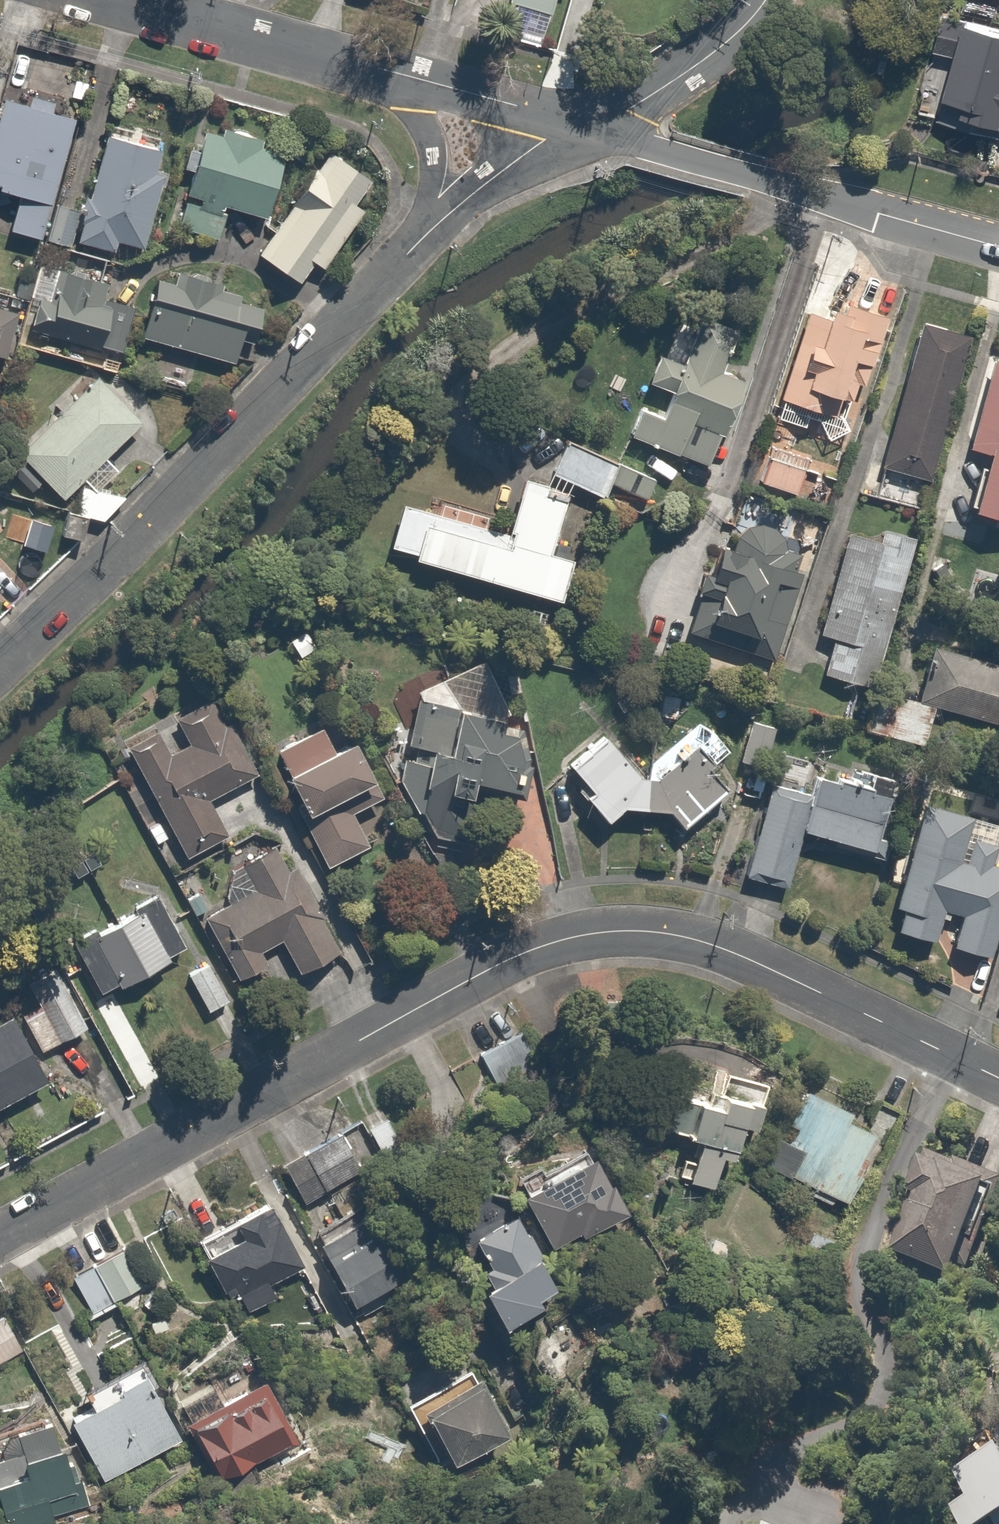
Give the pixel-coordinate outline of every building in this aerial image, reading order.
[(549,11),(553,0),(515,0),(549,11)] [(965,14),(936,119),(993,134),(998,119),(998,23),(965,14)] [(3,89),(0,98),(0,187),(18,193),(9,227),(40,236),(76,110),(3,89)] [(221,134),(202,129),(177,223),(218,234),(226,206),(266,216),(283,151),(261,145),(265,130),(225,119),(221,134)] [(150,245),(171,147),(101,132),(78,236),(113,244),(114,238),(150,245)] [(324,265),(380,184),(329,149),(259,251),(297,277),(311,256),(324,265)] [(78,209),(54,201),(43,235),(67,243),(78,209)] [(35,293),(27,325),(100,341),(114,281),(59,268),(52,297),(35,293)] [(216,288),(218,275),(182,268),(180,281),(153,276),(141,345),(230,361),(256,342),(264,296),(216,288)] [(852,426),(885,310),(848,299),(845,308),(807,297),(773,415),(803,423),(806,413),(813,415),(825,436),(850,426),(852,426)] [(0,305),(0,358),(14,309),(0,305)] [(647,381),(669,387),(661,412),(639,406),(629,439),(705,462),(716,429),(725,432),(742,377),(719,370),(733,326),(697,315),(683,359),(656,351),(647,381)] [(931,477),(971,333),(921,319),(881,463),(931,477)] [(989,362),(968,446),(987,451),(973,510),(998,517),(998,364),(989,362)] [(101,486),(119,469),(103,452),(138,419),(96,374),(17,447),(60,493),(78,476),(86,484),(78,483),(73,515),(105,520),(125,490),(101,486)] [(566,436),(549,470),(603,495),(609,483),(641,498),(651,476),(566,436)] [(806,467),(769,452),(758,480),(795,494),(806,467)] [(559,600),(573,552),(552,546),(568,489),(522,476),(505,532),(402,502),(389,545),(413,552),(412,557),(559,600)] [(792,570),(797,552),(786,548),(786,546),(786,545),(785,543),(785,541),(784,539),(783,537),(782,536),(781,534),(780,532),(779,531),(778,530),(776,528),(775,527),(773,526),(772,525),(770,524),(768,524),(766,523),(764,522),(762,522),(761,522),(759,522),(757,522),(755,522),(753,523),(751,523),(749,524),(748,524),(746,525),(744,526),(743,527),(741,529),(740,530),(738,531),(737,533),(732,531),(726,549),(716,545),(708,572),(699,569),(693,590),(701,593),(689,630),(771,657),(798,572),(792,570)] [(857,535),(842,531),(816,632),(831,635),(822,670),(872,683),(910,537),(860,524),(857,535)] [(318,648),(306,627),(287,639),(299,659),(318,648)] [(934,645),(919,701),(935,705),(998,723),(998,663),(934,645)] [(480,657),(414,688),(405,740),(428,744),(414,824),(463,833),(472,778),(519,786),(531,716),(505,711),(480,657)] [(919,701),(872,688),(861,729),(924,747),(935,705),(919,701)] [(211,700),(176,718),(187,741),(182,744),(172,724),(128,746),(182,855),(226,833),(209,799),(259,774),(232,719),(222,723),(211,700)] [(763,762),(773,725),(745,718),(735,754),(763,762)] [(359,810),(385,799),(357,737),(333,747),(322,724),(276,745),(332,871),(377,851),(359,810)] [(708,770),(712,767),(695,744),(651,776),(641,776),(607,734),(569,764),(588,788),(582,792),(604,819),(623,804),(667,807),(680,824),(724,791),(708,770)] [(878,829),(889,785),(816,766),(810,791),(800,828),(886,850),(891,833),(878,829)] [(800,828),(810,791),(769,781),(743,877),(784,888),(800,828)] [(966,835),(971,816),(920,804),(895,905),(902,906),(897,928),(940,939),(948,909),(958,912),(950,945),(990,955),(998,921),(998,869),(998,868),(998,867),(998,843),(966,835)] [(207,915),(245,995),(283,977),(267,944),(283,936),(300,970),(339,951),(284,840),(245,858),(260,889),(207,915)] [(188,944),(159,893),(71,942),(100,993),(188,944)] [(228,997),(210,961),(186,972),(204,1009),(228,997)] [(55,964),(23,982),(36,1005),(19,1014),(38,1047),(86,1020),(55,964)] [(10,1012),(0,1017),(0,1102),(45,1079),(10,1012)] [(854,1109),(801,1088),(787,1122),(793,1124),(789,1135),(767,1126),(753,1160),(813,1184),(808,1195),(830,1204),(833,1196),(849,1202),(876,1134),(848,1123),(854,1109)] [(718,1101),(695,1098),(690,1135),(695,1136),(693,1154),(683,1153),(680,1177),(729,1184),(738,1124),(752,1126),(756,1096),(720,1092),(718,1101)] [(382,1103),(357,1117),(376,1149),(400,1136),(382,1103)] [(340,1131),(280,1164),(301,1202),(361,1169),(340,1131)] [(592,1151),(522,1188),(550,1239),(571,1228),(582,1249),(631,1223),(592,1151)] [(992,1181),(924,1151),(909,1186),(912,1187),(887,1245),(951,1274),(992,1181)] [(371,1197),(312,1229),(352,1304),(412,1273),(371,1197)] [(300,1261),(277,1218),(261,1226),(252,1209),(222,1224),(231,1241),(202,1256),(224,1298),(236,1292),(246,1311),(276,1296),(267,1278),(300,1261)] [(553,1284),(517,1211),(472,1233),(492,1273),(480,1279),(501,1322),(541,1302),(537,1293),(553,1284)] [(125,1247),(90,1263),(102,1288),(136,1273),(125,1247)] [(4,1310),(0,1313),(0,1362),(25,1347),(4,1310)] [(466,1348),(388,1387),(405,1422),(421,1414),(448,1469),(511,1438),(466,1348)] [(179,1439),(136,1358),(81,1387),(92,1408),(69,1420),(101,1480),(179,1439)] [(269,1375),(181,1422),(213,1481),(301,1434),(269,1375)] [(62,1437),(54,1440),(48,1423),(16,1433),(20,1446),(0,1452),(0,1496),(9,1523),(57,1523),(49,1498),(78,1489),(62,1437)]
